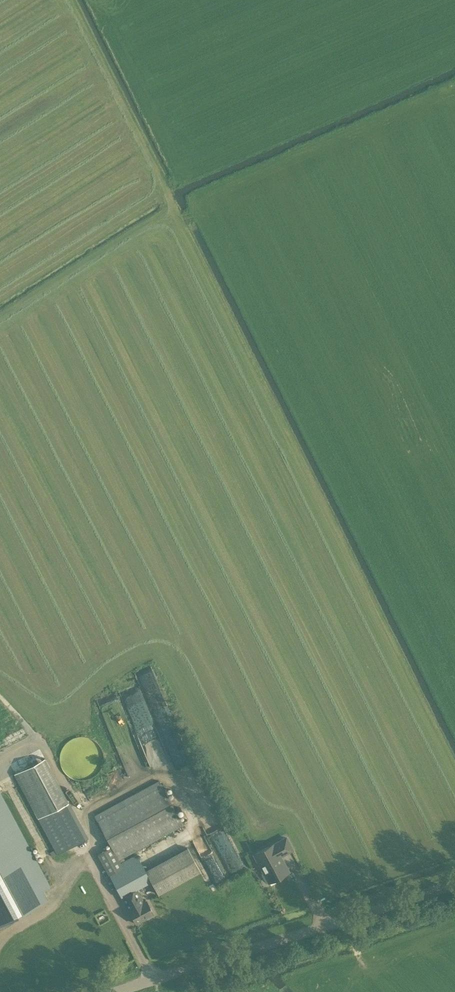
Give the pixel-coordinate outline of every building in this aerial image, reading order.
[(164,697),(152,665),(136,671),(148,703),(164,697)] [(75,779),(78,780),(81,780),(85,780),(88,780),(93,778),(96,775),(100,771),(102,767),(102,766),(104,763),(104,758),(103,753),(102,748),(99,744),(95,741),(90,738),(86,737),(82,736),(78,736),(75,737),(71,739),(68,741),(65,744),(63,747),(61,750),(61,754),(60,758),(61,763),(62,767),(64,770),(66,773),(69,776),(72,778),(75,779)] [(17,773),(58,853),(88,838),(46,757),(17,773)] [(83,787),(90,799),(109,789),(103,777),(83,787)] [(144,902),(137,889),(152,881),(159,894),(202,871),(189,848),(146,871),(138,854),(125,860),(123,857),(184,825),(159,780),(94,815),(111,847),(97,854),(108,875),(110,874),(129,910),(144,902)] [(0,796),(0,923),(45,899),(40,890),(47,886),(0,796)] [(217,881),(245,865),(217,818),(204,826),(220,851),(228,846),(233,855),(228,858),(230,861),(222,866),(212,849),(201,855),(217,881)] [(256,853),(265,871),(264,871),(269,882),(275,879),(289,871),(283,860),(281,861),(278,857),(293,849),(286,837),(274,844),(274,843),(254,854),(256,853)] [(146,900),(144,902),(129,910),(136,923),(153,914),(146,900)]
